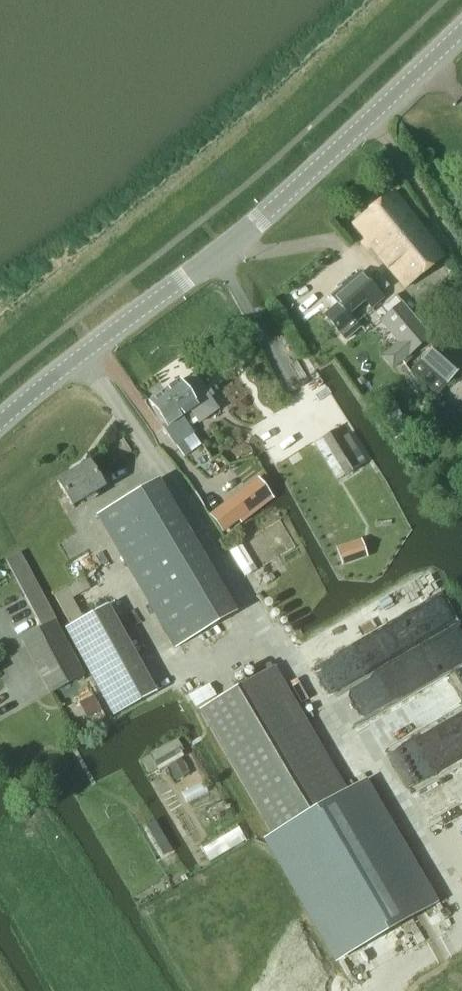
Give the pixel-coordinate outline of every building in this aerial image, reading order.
[(405,287),(444,256),(394,191),(351,226),(405,287)] [(372,306),(382,298),(360,272),(334,295),(340,303),(326,315),(346,339),(359,327),(348,314),(365,299),(372,306)] [(402,303),(382,319),(401,341),(383,356),(393,368),(410,352),(430,336),(402,303)] [(422,359),(410,372),(438,396),(449,383),(461,368),(461,360),(439,340),(422,359)] [(164,391),(182,417),(190,411),(199,423),(218,409),(194,376),(182,384),(179,380),(164,391)] [(193,433),(182,417),(164,391),(150,401),(167,425),(163,428),(175,445),(193,433)] [(367,462),(360,452),(343,425),(322,438),(346,475),(367,462)] [(72,505),(103,487),(89,461),(57,479),(72,505)] [(257,477),(221,505),(235,523),(239,520),(240,522),(271,496),(257,477)] [(175,647),(235,612),(157,479),(97,515),(175,647)] [(361,538),(336,548),(343,566),(368,557),(361,538)] [(91,558),(84,562),(90,571),(97,567),(91,558)] [(70,625),(65,628),(113,716),(156,692),(108,604),(83,618),(70,625)] [(54,622),(23,638),(33,658),(64,642),(54,622)] [(64,642),(33,658),(50,691),(82,676),(64,642)] [(274,666),(199,709),(273,834),(265,838),(336,957),(431,900),(360,776),(344,786),(274,666)] [(78,703),(86,718),(101,710),(93,695),(78,703)] [(181,758),(168,765),(176,781),(190,774),(181,758)] [(155,820),(146,825),(163,855),(173,849),(155,820)]
